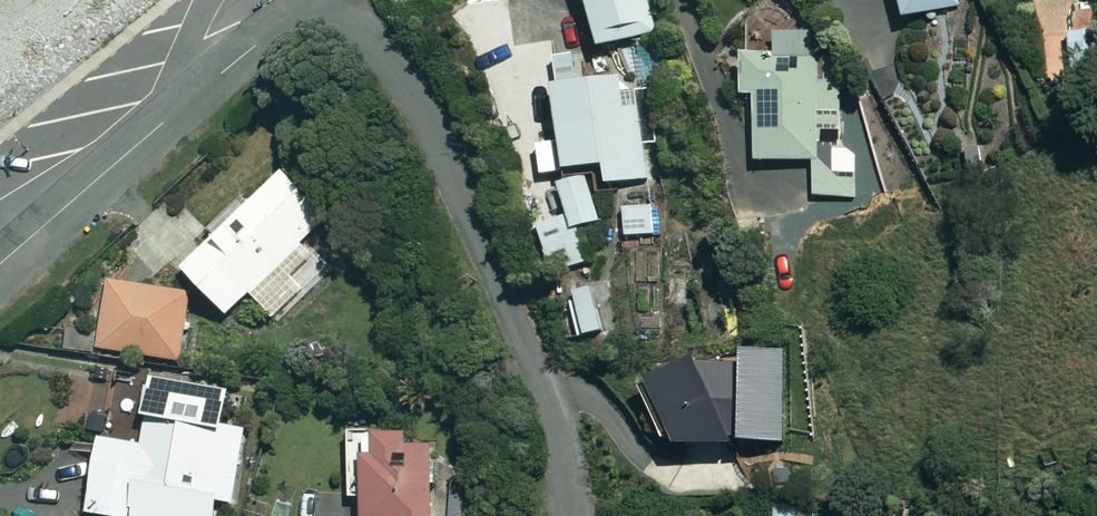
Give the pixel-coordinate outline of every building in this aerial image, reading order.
[(645,0),(582,0),(594,45),(653,30),(645,0)] [(895,12),(960,6),(958,0),(892,0),(895,12)] [(808,29),(768,30),(768,48),(732,49),(734,92),(747,91),(749,160),(810,158),(812,198),(857,197),(856,150),(840,151),(838,58),(809,58),(808,29)] [(620,94),(618,75),(547,81),(555,166),(597,162),(599,182),(647,178),(639,92),(620,94)] [(322,218),(279,171),(176,265),(221,314),(245,291),(274,323),(329,272),(299,239),(322,218)] [(597,219),(584,173),(554,182),(563,214),(534,223),(548,273),(585,262),(574,225),(597,219)] [(653,234),(648,193),(618,196),(622,237),(653,234)] [(187,292),(104,278),(93,345),(176,359),(187,292)] [(733,437),(782,441),(784,348),(737,349),(738,361),(689,358),(639,377),(673,442),(733,437)] [(144,373),(132,442),(93,435),(81,509),(120,515),(209,515),(212,498),(228,501),(241,427),(216,423),(222,386),(144,373)] [(395,433),(349,435),(353,515),(427,515),(424,442),(396,443),(395,433)]
